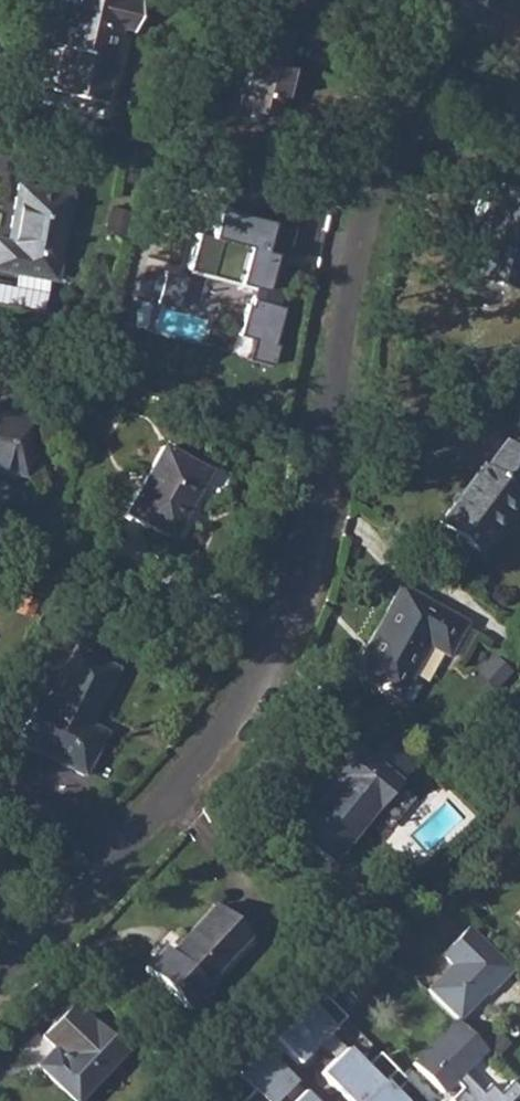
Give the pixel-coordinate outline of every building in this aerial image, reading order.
[(52,89),(102,100),(120,27),(131,29),(138,0),(59,0),(50,41),(61,44),(52,89)] [(250,54),(238,104),(278,114),(290,65),(279,62),(287,30),(250,21),(241,53),(250,54)] [(468,273),(514,286),(519,266),(519,187),(483,177),(472,218),(482,220),(468,273)] [(53,277),(69,193),(18,183),(7,239),(0,238),(0,267),(53,277)] [(244,244),(196,231),(176,305),(225,318),(244,244)] [(21,476),(32,420),(0,414),(0,472),(21,476)] [(439,523),(479,554),(519,498),(519,457),(502,443),(483,468),(480,468),(439,523)] [(162,447),(124,514),(168,539),(205,473),(162,447)] [(350,675),(388,697),(399,677),(408,681),(427,649),(445,658),(464,625),(399,588),(350,675)] [(37,700),(15,741),(82,775),(103,733),(87,725),(114,670),(73,651),(45,704),(37,700)] [(337,779),(292,835),(332,866),(397,783),(351,748),(331,774),(337,779)] [(167,955),(161,950),(143,970),(188,1013),(207,993),(204,991),(201,987),(246,938),(212,906),(167,955)] [(511,969),(467,926),(439,954),(450,965),(424,990),(454,1021),(475,1000),(473,998),(480,990),(484,995),(511,969)] [(321,993),(273,1039),(297,1063),(345,1018),(321,993)] [(39,1038),(52,1050),(36,1066),(73,1100),(78,1100),(124,1052),(73,1003),(39,1038)] [(454,1021),(412,1063),(450,1100),(456,1100),(467,1091),(455,1079),(484,1050),(454,1021)] [(291,1085),(256,1049),(232,1074),(251,1092),(242,1100),(275,1100),(291,1085)] [(319,1073),(345,1100),(400,1100),(393,1093),(405,1082),(400,1076),(379,1053),(362,1069),(344,1049),(319,1073)]
